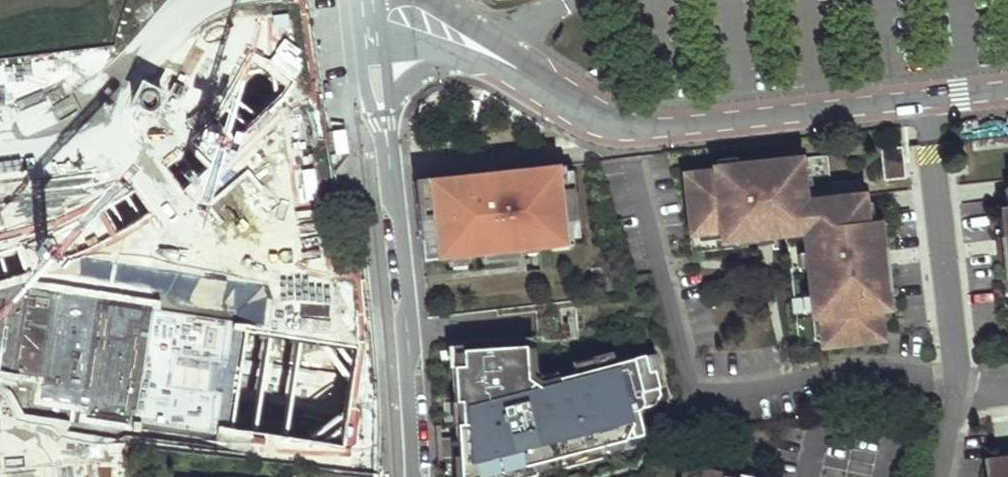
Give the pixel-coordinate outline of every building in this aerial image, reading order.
[(884,181),(906,178),(903,148),(881,150),(884,181)] [(821,346),(881,340),(878,310),(883,309),(881,292),(889,291),(887,273),(877,274),(875,253),(887,251),(888,251),(887,242),(881,242),(874,243),(872,226),(872,223),(865,224),(861,195),(803,201),(802,185),(800,168),(799,158),(735,165),(717,168),(712,168),(712,171),(683,175),(690,234),(719,231),(720,238),(756,234),(755,231),(770,230),(772,244),(772,249),(782,248),(780,235),(802,232),(804,253),(806,270),(809,295),(811,312),(811,317),(818,317),(821,346)] [(717,168),(735,165),(735,158),(716,160),(717,168)] [(563,164),(473,174),(475,193),(439,197),(440,205),(429,206),(435,259),(572,244),(569,220),(575,220),(572,188),(566,188),(563,164)] [(800,168),(802,185),(809,185),(807,167),(800,168)] [(1007,229),(1007,223),(1007,211),(999,212),(1001,230),(1007,229)] [(879,225),(872,226),(874,243),(881,242),(879,225)] [(1001,230),(995,230),(997,239),(1000,239),(1007,238),(1007,229),(1001,230)] [(756,234),(757,245),(772,244),(770,230),(755,231),(756,234)] [(1000,239),(1002,261),(1007,260),(1007,238),(1000,239)] [(889,273),(887,251),(875,253),(877,274),(887,273),(889,273)] [(799,271),(806,270),(804,253),(797,253),(799,271)] [(539,257),(525,258),(526,271),(541,270),(539,257)] [(889,291),(881,292),(883,309),(891,309),(889,291)] [(804,313),(811,312),(809,295),(802,296),(804,313)] [(459,476),(526,476),(522,465),(639,433),(632,408),(649,404),(655,393),(648,369),(642,371),(638,354),(544,380),(545,384),(533,387),(525,374),(524,361),(529,361),(527,333),(450,342),(456,425),(467,424),(468,436),(437,438),(438,458),(458,457),(459,476)] [(467,424),(456,425),(457,437),(468,436),(467,424)] [(985,461),(987,476),(1007,476),(1007,459),(985,461)] [(685,466),(683,476),(738,476),(685,466)]
